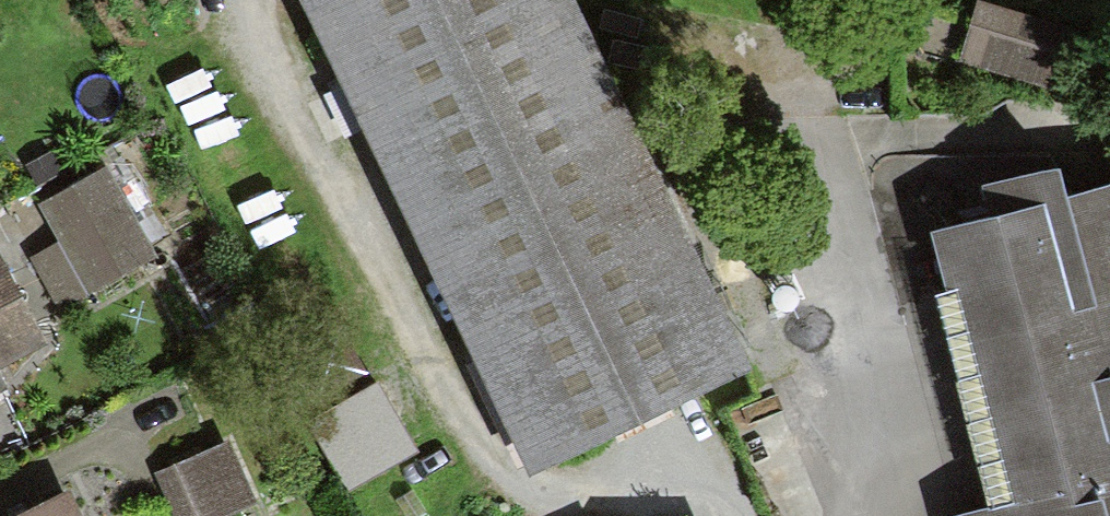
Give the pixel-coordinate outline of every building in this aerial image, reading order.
[(530,460),(750,355),(580,0),(309,0),(530,460)] [(1083,34),(967,4),(951,64),(1068,95),(1083,34)] [(1109,474),(1109,178),(1049,194),(1040,164),(968,183),(976,214),(921,229),(995,504),(1109,474)] [(36,207),(55,242),(24,259),(53,311),(158,254),(110,166),(36,207)] [(43,337),(0,256),(0,360),(43,337)] [(151,471),(170,515),(221,515),(253,503),(244,480),(265,471),(252,440),(230,449),(226,439),(151,471)] [(995,504),(950,515),(1109,515),(1109,474),(995,504)] [(62,493),(9,515),(72,515),(62,493)]
